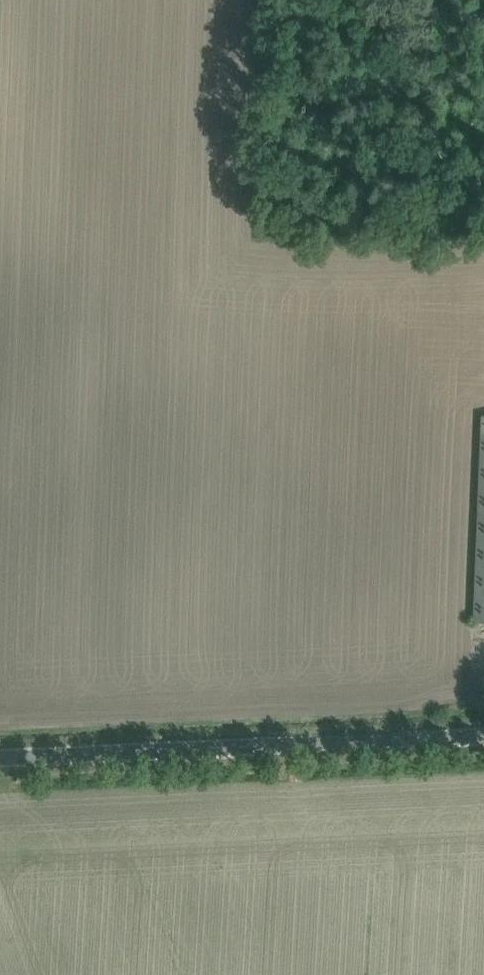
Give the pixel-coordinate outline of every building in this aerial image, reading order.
[(482,414),(476,601),(475,621),(483,621),(483,414),(482,414)]
